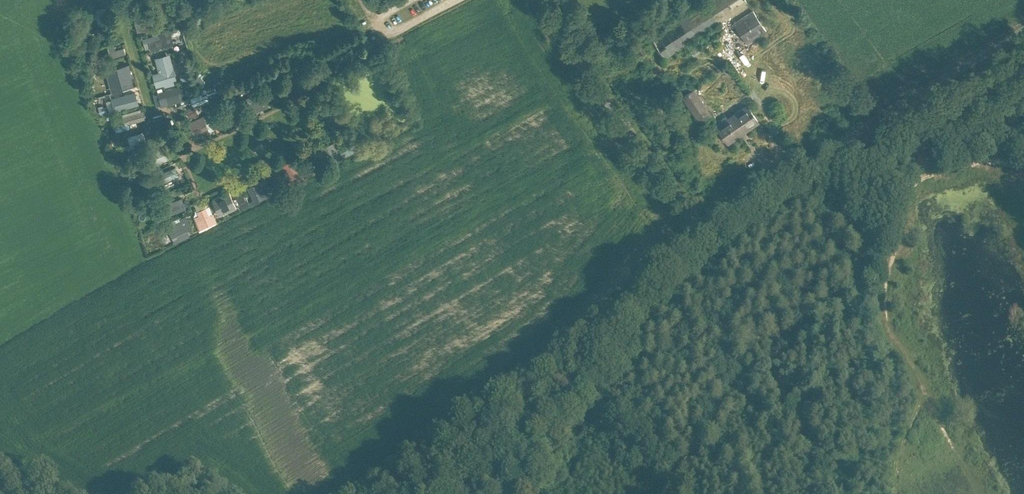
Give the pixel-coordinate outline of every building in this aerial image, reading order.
[(155,4),(166,11),(170,4),(164,0),(148,0),(155,4)] [(665,58),(749,4),(746,0),(711,0),(652,38),(665,58)] [(111,5),(102,7),(99,8),(103,25),(113,22),(111,13),(113,13),(111,5)] [(754,10),(735,23),(748,43),(767,31),(754,10)] [(153,35),(143,38),(145,46),(146,49),(150,48),(151,50),(175,43),(170,28),(152,33),(153,35)] [(114,45),(108,47),(111,57),(126,53),(124,47),(115,50),(114,45)] [(161,74),(154,75),(157,84),(157,86),(164,84),(165,87),(175,84),(174,81),(177,80),(170,58),(157,61),(161,74)] [(117,68),(108,70),(114,90),(123,88),(133,85),(127,65),(117,68)] [(284,97),(280,88),(277,83),(275,84),(274,82),(265,86),(273,102),(284,97)] [(179,87),(157,93),(161,108),(184,101),(179,87)] [(694,89),(691,90),(683,96),(701,122),(712,115),(694,89)] [(136,92),(112,99),(116,112),(140,106),(136,92)] [(265,107),(260,98),(249,103),(253,112),(265,107)] [(332,100),(319,106),(323,113),(331,109),(332,113),(337,111),(332,100)] [(232,106),(237,115),(246,111),(241,101),(232,106)] [(758,121),(753,113),(747,105),(717,126),(722,133),(723,132),(730,141),(741,134),(740,132),(743,130),(744,132),(758,121)] [(233,123),(227,108),(211,114),(217,130),(233,123)] [(144,110),(134,113),(124,116),(127,128),(137,125),(136,121),(146,118),(144,110)] [(203,117),(190,123),(194,133),(208,127),(209,129),(210,131),(215,129),(209,114),(203,117)] [(153,121),(156,130),(169,126),(166,117),(153,121)] [(182,141),(176,128),(165,132),(171,146),(182,141)] [(143,132),(139,133),(127,136),(132,152),(139,150),(137,146),(147,143),(143,132)] [(341,158),(339,153),(336,147),(333,149),(330,144),(321,149),(322,150),(318,152),(317,153),(317,154),(317,155),(319,158),(318,159),(323,168),(341,158)] [(161,147),(152,150),(147,152),(152,165),(168,159),(166,153),(164,154),(161,147)] [(916,161),(916,175),(924,172),(932,168),(923,159),(919,160),(916,161)] [(283,168),(287,177),(290,184),(303,177),(300,170),(297,171),(293,163),(283,168)] [(154,185),(176,176),(178,175),(175,167),(163,172),(162,168),(150,174),(154,185)] [(268,176),(273,185),(274,188),(283,184),(277,172),(268,176)] [(261,181),(255,184),(262,199),(274,193),(273,191),(268,193),(266,189),(265,190),(261,181)] [(262,199),(255,184),(248,187),(255,202),(262,199)] [(235,205),(237,210),(248,205),(250,204),(247,199),(245,200),(240,190),(234,193),(239,203),(235,205)] [(228,195),(211,203),(219,219),(236,211),(228,195)] [(169,203),(163,205),(166,213),(172,211),(173,213),(173,214),(186,209),(183,202),(179,203),(178,199),(169,203)] [(200,215),(195,217),(199,226),(200,229),(213,224),(217,222),(213,213),(210,206),(205,208),(198,211),(200,215)] [(174,226),(168,228),(173,239),(178,237),(180,240),(181,242),(191,238),(190,236),(188,232),(193,230),(188,217),(181,220),(182,222),(175,225),(174,226)]
